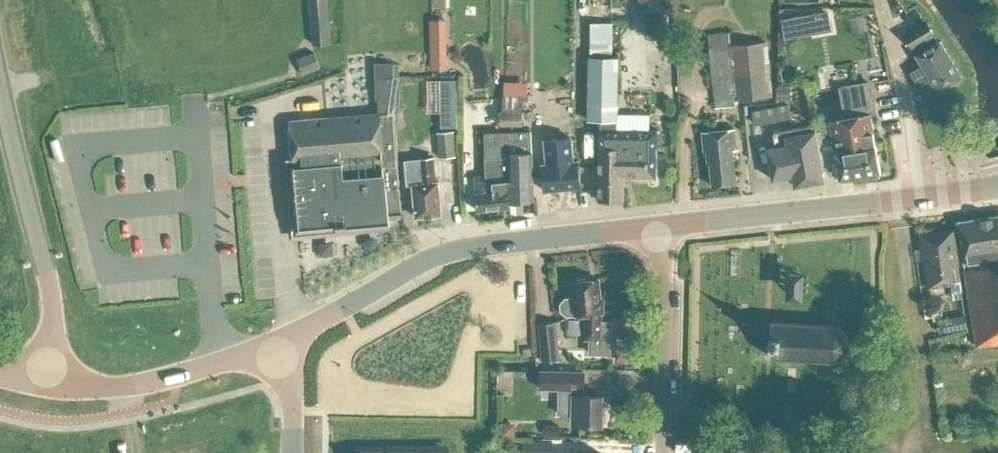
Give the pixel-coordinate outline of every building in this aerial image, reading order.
[(312,44),(332,42),(329,0),(309,0),(312,44)] [(789,33),(836,29),(835,8),(787,11),(789,33)] [(451,15),(433,15),(435,65),(453,65),(451,15)] [(938,41),(934,34),(926,20),(905,32),(914,46),(916,45),(920,51),(916,54),(938,91),(962,76),(941,40),(938,41)] [(590,53),(612,54),(613,25),(591,25),(590,53)] [(731,44),(736,99),(772,95),(766,40),(731,44)] [(313,53),(298,58),(303,73),(318,68),(313,53)] [(659,130),(615,129),(616,120),(618,120),(619,74),(614,74),(614,57),(588,57),(587,120),(603,120),(603,129),(599,129),(599,146),(599,199),(624,199),(624,176),(656,177),(656,145),(659,145),(659,130)] [(375,62),(375,76),(376,98),(387,97),(388,111),(290,120),(293,157),(299,228),(390,219),(389,213),(401,212),(399,184),(397,139),(395,110),(400,110),(399,77),(394,76),(394,62),(375,62)] [(509,77),(508,90),(531,91),(532,78),(509,77)] [(830,119),(840,178),(881,173),(870,113),(874,112),(869,81),(841,87),(846,116),(830,119)] [(791,85),(777,86),(777,99),(791,99),(791,85)] [(522,124),(522,94),(502,94),(502,111),(501,111),(501,124),(522,124)] [(788,104),(752,111),(755,125),(791,118),(788,104)] [(624,109),(624,119),(643,119),(643,110),(624,109)] [(825,179),(815,130),(812,130),(811,125),(773,132),(776,146),(767,147),(773,179),(793,175),(795,185),(825,179)] [(734,127),(702,131),(704,152),(709,151),(709,154),(707,154),(708,163),(710,162),(712,185),(736,182),(732,149),(737,149),(734,127)] [(456,156),(454,130),(437,131),(439,157),(456,156)] [(535,198),(532,130),(522,130),(485,131),(486,174),(474,175),(478,210),(510,206),(510,201),(535,198)] [(581,186),(578,160),(572,160),(571,148),(542,151),(543,163),(542,163),(544,190),(581,186)] [(441,213),(438,180),(436,181),(433,156),(420,157),(422,182),(413,183),(416,216),(441,213)] [(953,229),(961,285),(967,284),(976,345),(997,343),(997,215),(957,220),(958,228),(953,229)] [(961,285),(953,229),(921,233),(929,286),(951,283),(952,290),(962,289),(961,285)] [(811,293),(812,270),(797,269),(797,292),(811,293)] [(574,281),(572,281),(574,295),(565,296),(560,303),(561,311),(567,316),(574,315),(574,316),(585,315),(584,339),(602,339),(602,312),(604,312),(605,297),(601,297),(600,279),(588,280),(586,277),(577,278),(574,281)] [(937,319),(939,332),(967,326),(965,314),(937,319)] [(556,321),(554,322),(539,323),(543,360),(559,358),(556,321)] [(848,351),(849,336),(837,326),(772,321),(769,355),(837,360),(848,351)] [(615,348),(615,362),(635,362),(636,348),(615,348)] [(605,420),(605,413),(603,411),(603,395),(583,395),(584,371),(542,370),(541,388),(559,388),(559,413),(580,413),(580,424),(603,425),(603,422),(605,420)] [(503,421),(503,433),(515,434),(515,421),(503,421)] [(560,424),(546,423),(546,434),(560,434),(560,424)] [(537,452),(553,452),(554,440),(537,439),(537,452)]
